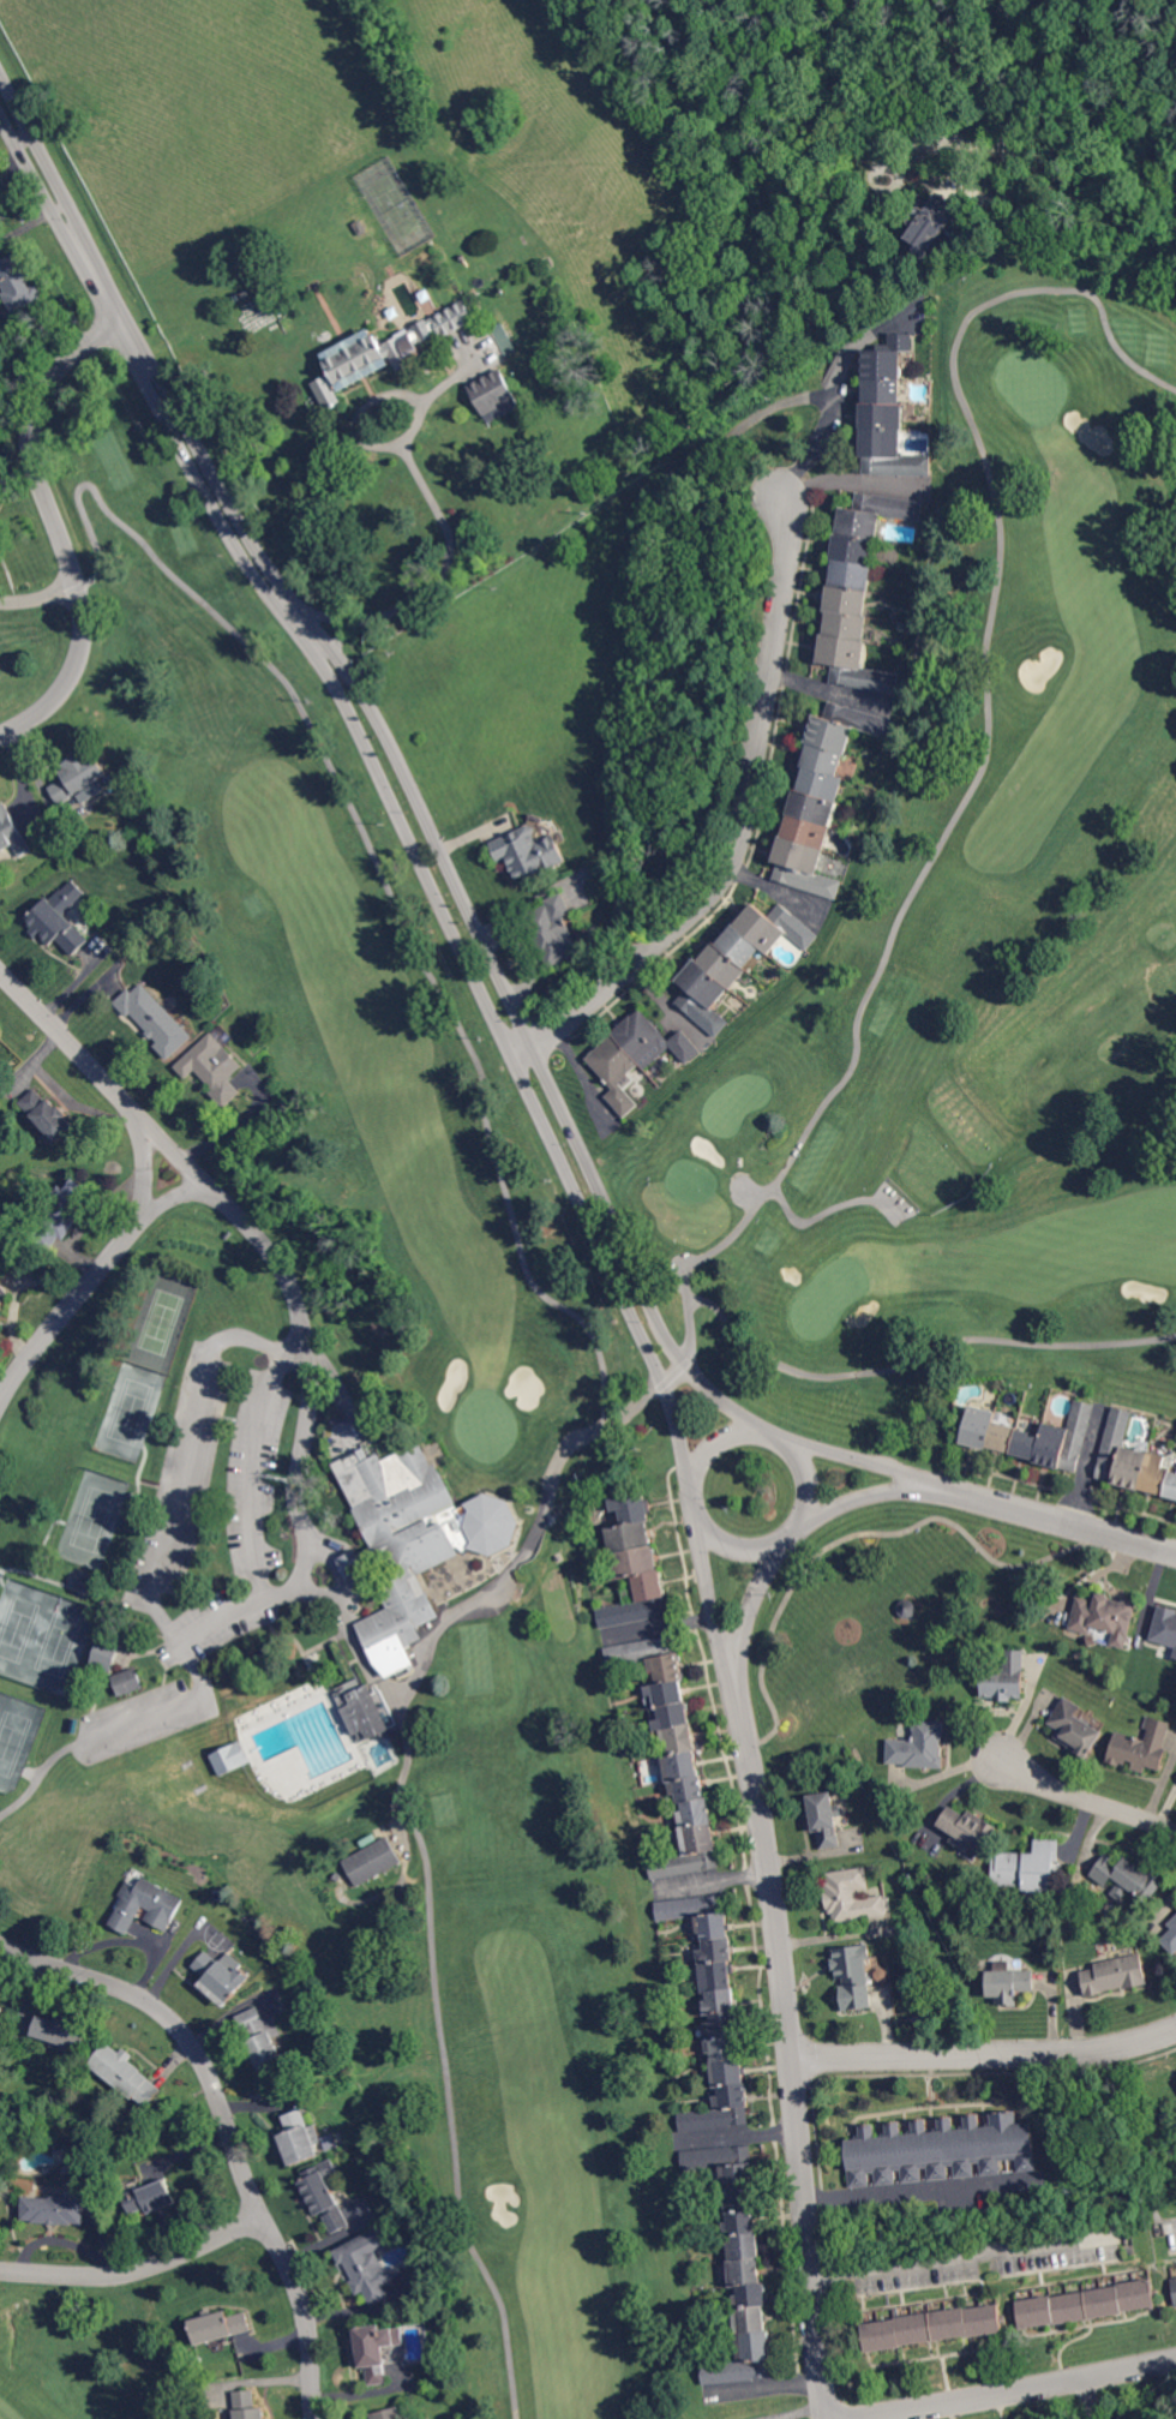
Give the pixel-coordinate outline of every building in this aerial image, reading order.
[(931,253),(908,236),(916,227),(926,211),(940,193),(940,194),(955,205),(962,210),(931,253)] [(361,238),(354,224),(362,220),(370,232),(361,238)] [(2,282),(0,277),(0,263),(10,257),(11,256),(12,256),(22,251),(26,261),(28,262),(28,263),(20,267),(23,270),(26,269),(29,273),(30,274),(31,277),(32,281),(30,282),(32,287),(37,285),(38,283),(46,294),(43,297),(35,300),(29,304),(25,306),(14,312),(14,311),(5,294),(5,293),(8,292),(2,282)] [(425,304),(420,295),(428,291),(433,299),(432,299),(425,304)] [(476,321),(474,322),(448,336),(445,339),(443,340),(440,333),(418,345),(422,353),(425,358),(421,360),(398,372),(394,364),(368,378),(364,381),(342,393),(338,385),(335,388),(343,402),(328,411),(313,383),(328,375),(329,377),(332,375),(325,361),(326,361),(323,355),(370,329),(371,329),(373,336),(376,335),(383,346),(400,336),(401,337),(404,336),(403,334),(415,328),(413,323),(425,316),(427,321),(440,313),(466,300),(476,321)] [(392,322),(388,313),(397,309),(401,317),(392,322)] [(508,358),(492,328),(503,323),(518,352),(508,358)] [(868,378),(868,364),(868,353),(868,351),(869,351),(886,351),(890,351),(890,345),(892,334),(908,334),(913,334),(914,334),(914,335),(914,351),(914,352),(910,353),(904,353),(904,369),(904,379),(868,378)] [(490,425),(468,387),(472,385),(502,369),(518,399),(516,400),(521,408),(490,425)] [(904,381),(904,382),(904,393),(902,403),(902,405),(866,403),(868,393),(868,389),(868,378),(904,379),(904,381)] [(902,405),(905,405),(906,405),(906,406),(906,430),(864,429),(864,423),(864,419),(864,415),(864,414),(864,413),(864,403),(866,403),(902,405)] [(906,435),(906,436),(905,455),(863,454),(863,449),(864,444),(864,443),(864,441),(864,435),(864,429),(906,430),(906,435)] [(905,455),(924,455),(930,456),(932,456),(932,474),(932,475),(928,475),(917,475),(877,474),(865,474),(865,457),(865,456),(863,456),(863,454),(905,455)] [(865,539),(838,534),(838,532),(842,507),(857,509),(859,493),(859,492),(859,491),(883,496),(910,499),(925,503),(924,511),(923,520),(923,521),(912,520),(900,517),(893,516),(883,515),(883,519),(882,521),(880,538),(880,540),(880,541),(876,540),(876,541),(865,539)] [(876,543),(875,550),(872,561),(872,564),(835,561),(835,559),(834,559),(835,550),(835,547),(836,544),(836,541),(838,538),(838,534),(865,539),(876,541),(876,543)] [(872,564),(876,565),(876,567),(875,567),(871,592),(832,585),(833,576),(833,574),(834,571),(834,570),(835,565),(835,561),(872,564)] [(871,593),(871,594),(869,609),(868,616),(830,611),(827,611),(829,603),(829,598),(830,595),(830,591),(830,589),(832,585),(871,592),(871,593)] [(868,617),(871,617),(871,619),(870,625),(869,633),(868,639),(868,641),(868,642),(827,635),(828,625),(829,619),(830,613),(830,611),(868,616),(868,617)] [(868,643),(864,666),(863,667),(901,673),(898,693),(896,693),(834,682),(833,682),(835,665),(822,663),(823,653),(824,645),(826,639),(827,636),(827,635),(868,642),(868,643)] [(810,743),(810,742),(808,742),(810,731),(811,730),(811,728),(815,717),(816,715),(817,715),(826,718),(827,715),(827,713),(832,701),(872,714),(889,719),(890,719),(893,720),(894,720),(893,728),(889,740),(857,729),(854,735),(852,743),(851,748),(848,753),(848,754),(846,754),(810,743)] [(846,755),(840,776),(839,777),(806,767),(803,766),(806,755),(808,752),(810,743),(846,754),(846,755)] [(91,755),(96,752),(110,774),(103,779),(104,783),(109,789),(96,797),(91,801),(90,798),(86,792),(85,790),(84,791),(78,795),(62,804),(61,803),(60,802),(53,790),(52,786),(66,778),(64,772),(70,768),(67,764),(72,760),(76,759),(79,756),(86,753),(89,750),(89,752),(91,755)] [(847,779),(840,803),(798,791),(804,773),(805,771),(805,770),(806,767),(839,777),(847,779)] [(840,803),(833,826),(832,828),(788,814),(792,803),(792,802),(793,801),(796,790),(798,791),(840,803)] [(4,852),(0,854),(0,806),(8,802),(10,804),(28,839),(35,852),(23,860),(16,845),(4,852)] [(826,850),(826,851),(781,837),(785,827),(785,825),(785,824),(788,814),(832,828),(826,850)] [(540,843),(554,837),(557,834),(558,836),(559,839),(562,843),(570,862),(528,881),(527,878),(520,881),(515,872),(512,868),(509,861),(502,863),(493,844),(496,843),(521,831),(530,826),(533,827),(539,828),(540,828),(538,837),(540,843)] [(824,852),(818,872),(842,880),(842,881),(836,899),(835,899),(775,880),(774,880),(779,864),(773,862),(775,857),(775,855),(781,837),(826,851),(824,852)] [(89,940),(90,940),(78,952),(73,957),(58,939),(49,946),(41,936),(40,938),(36,935),(35,934),(32,932),(34,930),(25,921),(55,892),(73,910),(66,916),(89,940)] [(577,958),(551,970),(546,958),(544,959),(530,928),(532,927),(527,916),(548,906),(547,902),(559,897),(565,893),(574,912),(575,916),(569,920),(584,954),(577,958)] [(734,923),(742,915),(744,912),(752,902),(767,915),(769,917),(775,911),(780,905),(781,903),(818,934),(821,935),(811,947),(808,951),(790,935),(788,934),(784,940),(772,954),(770,956),(764,950),(762,948),(734,923)] [(761,950),(745,968),(718,944),(724,936),(726,934),(734,923),(762,948),(761,950)] [(745,968),(748,970),(748,971),(738,982),(732,989),(730,988),(700,960),(704,956),(706,954),(706,953),(709,950),(715,942),(718,944),(745,968)] [(730,988),(722,998),(714,1007),(727,1019),(728,1019),(731,1022),(718,1036),(716,1036),(714,1034),(701,1023),(678,1004),(689,989),(679,982),(686,972),(688,971),(689,970),(690,969),(691,968),(698,959),(700,960),(730,988)] [(162,1002),(172,1012),(193,1036),(192,1037),(170,1058),(170,1059),(168,1056),(158,1047),(156,1046),(160,1042),(154,1035),(152,1034),(132,1013),(128,1017),(115,1002),(116,1001),(118,1001),(128,990),(130,989),(133,993),(143,983),(162,1002)] [(616,1035),(623,1028),(626,1024),(642,1010),(643,1010),(656,1024),(658,1026),(667,1036),(672,1042),(673,1041),(684,1031),(684,1030),(702,1049),(703,1050),(689,1064),(689,1062),(673,1046),(660,1058),(647,1070),(642,1064),(616,1035)] [(230,1079),(232,1080),(240,1090),(242,1092),(227,1107),(222,1102),(212,1092),(216,1089),(212,1085),(200,1073),(198,1071),(197,1070),(192,1076),(188,1078),(181,1071),(176,1066),(196,1048),(212,1032),(214,1034),(226,1047),(245,1066),(230,1079)] [(631,1074),(636,1079),(626,1088),(641,1103),(625,1118),(608,1098),(607,1097),(607,1096),(614,1090),(589,1061),(588,1060),(600,1048),(601,1048),(602,1046),(611,1038),(616,1035),(642,1064),(631,1074)] [(48,1101),(49,1098),(58,1107),(60,1106),(65,1110),(67,1113),(70,1115),(67,1116),(74,1125),(73,1126),(72,1128),(70,1131),(67,1132),(64,1136),(58,1142),(56,1142),(55,1139),(50,1134),(48,1132),(42,1126),(36,1119),(30,1113),(24,1107),(20,1102),(23,1098),(32,1090),(35,1088),(48,1101)] [(67,1239),(61,1235),(61,1237),(54,1249),(53,1250),(52,1251),(48,1249),(43,1246),(40,1244),(35,1240),(36,1238),(46,1222),(55,1205),(60,1198),(64,1192),(73,1178),(78,1180),(85,1185),(89,1187),(92,1188),(96,1191),(84,1210),(67,1239)] [(7,1300),(0,1307),(0,1268),(4,1271),(5,1273),(5,1274),(2,1275),(1,1277),(14,1293),(13,1294),(7,1300)] [(1043,1436),(1046,1423),(1048,1423),(1070,1429),(1075,1407),(1076,1403),(1078,1401),(1078,1400),(1091,1403),(1093,1403),(1097,1405),(1094,1412),(1079,1471),(1076,1471),(1062,1466),(1062,1468),(1060,1468),(1051,1466),(1048,1465),(1045,1463),(1037,1461),(1037,1460),(1043,1436)] [(990,1448),(989,1450),(984,1449),(983,1449),(982,1448),(980,1448),(973,1445),(971,1445),(968,1444),(964,1443),(971,1413),(973,1405),(997,1411),(1000,1411),(998,1414),(996,1421),(990,1448)] [(1116,1483),(1100,1479),(1098,1478),(1111,1424),(1116,1409),(1116,1406),(1129,1409),(1135,1411),(1135,1412),(1132,1424),(1127,1445),(1116,1483)] [(1014,1454),(1002,1450),(1000,1450),(998,1450),(990,1448),(996,1421),(1020,1427),(1021,1427),(1020,1430),(1021,1430),(1014,1454)] [(1037,1460),(1027,1457),(1026,1457),(1024,1456),(1014,1454),(1021,1430),(1037,1433),(1039,1435),(1043,1436),(1037,1460)] [(436,1466),(439,1463),(440,1465),(462,1510),(467,1511),(469,1510),(472,1503),(509,1516),(512,1523),(511,1528),(523,1532),(518,1545),(512,1562),(510,1561),(508,1568),(499,1565),(475,1557),(472,1556),(466,1553),(464,1552),(454,1558),(437,1565),(421,1574),(427,1587),(436,1605),(437,1605),(438,1609),(442,1617),(430,1623),(419,1628),(422,1634),(425,1639),(409,1646),(389,1657),(377,1661),(376,1663),(365,1641),(361,1633),(356,1623),(358,1623),(365,1619),(389,1607),(374,1579),(389,1571),(382,1558),(371,1563),(366,1565),(364,1567),(365,1570),(364,1570),(347,1579),(337,1558),(354,1551),(355,1550),(359,1556),(374,1547),(370,1538),(356,1508),(335,1463),(368,1448),(373,1457),(386,1451),(391,1463),(401,1459),(400,1457),(426,1445),(427,1448),(432,1457),(436,1466)] [(1141,1489),(1129,1486),(1127,1485),(1116,1483),(1127,1445),(1128,1445),(1139,1448),(1151,1451),(1141,1489)] [(1168,1496),(1154,1492),(1151,1491),(1141,1489),(1151,1451),(1152,1451),(1168,1455),(1166,1461),(1165,1467),(1168,1467),(1171,1468),(1174,1468),(1175,1469),(1174,1472),(1168,1496)] [(1174,1472),(1175,1472),(1175,1498),(1168,1496),(1174,1472)] [(624,1523),(623,1522),(620,1510),(613,1511),(612,1504),(612,1503),(611,1501),(611,1499),(611,1498),(628,1495),(647,1491),(648,1501),(652,1501),(653,1505),(654,1509),(654,1511),(649,1511),(652,1519),(624,1523)] [(614,1553),(612,1553),(610,1544),(607,1531),(607,1529),(607,1528),(607,1527),(613,1526),(624,1523),(652,1519),(652,1521),(649,1521),(650,1532),(652,1535),(653,1545),(614,1553)] [(635,1575),(619,1579),(617,1570),(614,1553),(653,1545),(655,1545),(656,1555),(658,1557),(658,1558),(658,1561),(660,1570),(635,1575)] [(660,1570),(662,1569),(665,1580),(665,1582),(665,1583),(666,1586),(671,1612),(671,1615),(666,1615),(665,1616),(636,1621),(602,1627),(601,1628),(598,1609),(628,1603),(640,1600),(635,1577),(635,1575),(660,1570)] [(89,1593),(85,1592),(77,1588),(80,1577),(92,1582),(94,1582),(92,1583),(91,1588),(89,1593)] [(1124,1601),(1127,1597),(1140,1600),(1127,1648),(1114,1643),(1112,1643),(1112,1641),(1116,1631),(1102,1627),(1100,1630),(1094,1629),(1093,1635),(1088,1634),(1070,1628),(1080,1595),(1085,1597),(1087,1598),(1097,1600),(1100,1591),(1111,1594),(1114,1594),(1115,1594),(1114,1599),(1124,1601)] [(910,1619),(908,1619),(907,1619),(906,1618),(905,1618),(904,1617),(902,1617),(902,1616),(901,1615),(901,1613),(901,1612),(900,1612),(900,1611),(900,1610),(901,1609),(901,1607),(901,1606),(902,1605),(902,1604),(904,1604),(905,1603),(906,1603),(906,1601),(907,1601),(908,1601),(910,1601),(911,1601),(912,1601),(913,1603),(914,1603),(916,1604),(917,1605),(917,1606),(918,1606),(918,1607),(918,1609),(918,1610),(918,1611),(918,1612),(918,1613),(918,1615),(917,1616),(916,1617),(914,1618),(913,1618),(913,1619),(912,1619),(911,1619),(910,1619)] [(1162,1606),(1175,1611),(1175,1648),(1152,1641),(1162,1606)] [(94,1667),(103,1637),(122,1645),(113,1673),(94,1667)] [(659,1685),(656,1672),(652,1673),(649,1661),(608,1669),(605,1649),(607,1648),(667,1639),(674,1637),(678,1654),(680,1654),(683,1666),(683,1670),(685,1682),(683,1682),(659,1685)] [(1025,1698),(1013,1698),(1013,1701),(996,1701),(996,1696),(992,1696),(984,1696),(985,1666),(986,1666),(1006,1667),(1006,1658),(1007,1651),(1027,1651),(1027,1655),(1026,1664),(1025,1698)] [(121,1699),(120,1696),(113,1677),(116,1676),(122,1673),(126,1672),(137,1669),(145,1689),(121,1699)] [(659,1708),(650,1710),(646,1688),(659,1685),(683,1682),(684,1690),(685,1694),(686,1702),(688,1701),(688,1704),(659,1708)] [(374,1691),(383,1688),(384,1688),(384,1689),(396,1716),(397,1716),(401,1726),(398,1728),(395,1729),(390,1731),(392,1738),(391,1740),(385,1737),(382,1738),(380,1736),(379,1736),(370,1741),(365,1731),(362,1734),(349,1705),(352,1704),(348,1694),(353,1691),(365,1687),(366,1685),(370,1684),(371,1684),(374,1691)] [(1090,1759),(1078,1752),(1078,1750),(1076,1749),(1073,1748),(1056,1737),(1061,1729),(1050,1723),(1052,1718),(1063,1699),(1066,1696),(1081,1706),(1080,1708),(1076,1716),(1103,1731),(1105,1732),(1090,1759)] [(655,1731),(652,1712),(659,1711),(659,1708),(688,1704),(692,1725),(662,1730),(655,1731)] [(1165,1748),(1169,1749),(1168,1752),(1162,1770),(1148,1766),(1146,1773),(1133,1768),(1135,1761),(1130,1760),(1128,1766),(1123,1765),(1122,1764),(1122,1766),(1120,1766),(1109,1762),(1118,1731),(1139,1738),(1147,1741),(1151,1730),(1146,1728),(1150,1716),(1172,1723),(1171,1728),(1165,1748)] [(946,1734),(943,1734),(942,1744),(942,1748),(942,1755),(944,1755),(944,1768),(907,1766),(907,1764),(890,1762),(888,1762),(889,1738),(902,1740),(916,1740),(917,1722),(917,1720),(947,1722),(946,1734)] [(671,1756),(668,1742),(664,1742),(662,1730),(692,1725),(697,1752),(696,1752),(671,1756)] [(234,1762),(228,1743),(244,1738),(245,1740),(247,1749),(250,1758),(234,1762)] [(668,1783),(664,1758),(671,1756),(696,1752),(698,1764),(698,1767),(701,1777),(668,1783)] [(683,1804),(679,1806),(678,1796),(672,1797),(670,1784),(668,1784),(668,1783),(701,1777),(703,1777),(704,1783),(704,1786),(707,1798),(710,1798),(683,1804)] [(836,1806),(842,1804),(842,1807),(844,1816),(838,1818),(840,1830),(840,1831),(842,1846),(841,1846),(839,1846),(822,1849),(820,1831),(815,1832),(812,1816),(812,1814),(809,1796),(834,1792),(836,1806)] [(680,1830),(680,1828),(682,1828),(680,1825),(679,1813),(684,1812),(683,1808),(683,1804),(710,1798),(710,1803),(712,1809),(713,1813),(714,1825),(680,1830)] [(967,1816),(971,1810),(979,1815),(983,1818),(998,1827),(980,1856),(979,1855),(966,1846),(965,1846),(962,1849),(952,1842),(950,1842),(954,1836),(938,1826),(938,1825),(952,1806),(967,1816)] [(714,1825),(715,1833),(715,1837),(719,1851),(718,1851),(720,1868),(718,1868),(703,1870),(703,1873),(653,1881),(649,1862),(683,1856),(685,1856),(683,1844),(678,1845),(676,1833),(676,1832),(680,1831),(680,1830),(714,1825)] [(360,1887),(355,1880),(354,1876),(352,1873),(350,1870),(344,1861),(358,1854),(360,1852),(379,1842),(389,1836),(390,1839),(398,1852),(403,1862),(384,1873),(374,1879),(360,1887)] [(1060,1860),(1060,1863),(1055,1863),(1055,1869),(1054,1893),(1043,1893),(1043,1894),(1042,1903),(1030,1903),(1025,1898),(1025,1888),(994,1887),(994,1860),(1000,1860),(998,1854),(1031,1854),(1033,1854),(1036,1854),(1037,1840),(1061,1840),(1060,1845),(1060,1860)] [(1121,1864),(1126,1857),(1139,1867),(1141,1869),(1151,1876),(1153,1873),(1166,1882),(1146,1909),(1133,1900),(1136,1897),(1130,1892),(1126,1898),(1122,1903),(1111,1894),(1120,1884),(1112,1879),(1106,1887),(1091,1876),(1093,1873),(1104,1857),(1108,1854),(1121,1864)] [(860,1900),(870,1899),(886,1897),(886,1899),(890,1898),(893,1911),(888,1912),(888,1917),(884,1917),(869,1920),(835,1924),(834,1915),(830,1915),(830,1912),(830,1910),(828,1911),(828,1910),(826,1894),(827,1893),(826,1884),(829,1884),(828,1874),(868,1868),(871,1890),(869,1890),(859,1892),(860,1900)] [(335,1879),(338,1873),(344,1876),(340,1882),(335,1879)] [(175,1894),(186,1900),(180,1909),(176,1917),(169,1930),(168,1930),(164,1929),(149,1921),(148,1920),(154,1910),(146,1905),(140,1916),(137,1922),(133,1928),(132,1930),(131,1933),(131,1934),(127,1932),(126,1930),(120,1928),(113,1924),(113,1923),(127,1897),(122,1894),(131,1880),(133,1881),(142,1886),(145,1880),(145,1878),(146,1879),(175,1894)] [(727,1939),(704,1942),(698,1942),(696,1918),(659,1922),(656,1903),(658,1903),(707,1897),(707,1898),(724,1896),(726,1896),(728,1927),(730,1930),(730,1938),(727,1939)] [(1171,1924),(1175,1919),(1175,1954),(1171,1950),(1162,1941),(1163,1940),(1172,1929),(1175,1928),(1171,1924)] [(701,1965),(701,1964),(700,1952),(706,1952),(704,1944),(704,1942),(727,1939),(730,1938),(732,1938),(733,1950),(733,1954),(734,1962),(731,1962),(701,1965)] [(871,1984),(871,1986),(874,2007),(845,2011),(841,1986),(846,1986),(845,1977),(838,1977),(836,1969),(835,1970),(834,1966),(834,1963),(834,1959),(835,1959),(834,1948),(871,1944),(872,1959),(869,1959),(869,1960),(871,1984)] [(221,1962),(229,1952),(233,1954),(244,1964),(241,1966),(251,1975),(253,1977),(240,1992),(228,2006),(223,2002),(217,1996),(214,1994),(202,1984),(208,1976),(194,1965),(197,1963),(208,1950),(209,1951),(221,1962)] [(1124,1988),(1124,1987),(1121,1988),(1104,1992),(1104,1993),(1088,1996),(1087,1994),(1084,1976),(1082,1972),(1097,1969),(1096,1964),(1111,1960),(1135,1954),(1141,1953),(1148,1983),(1124,1988)] [(703,1993),(703,1992),(701,1968),(701,1965),(731,1962),(731,1969),(732,1972),(733,1989),(703,1993)] [(1019,2006),(1004,2006),(1004,2004),(1003,2004),(1000,2004),(1000,1996),(989,1996),(989,1978),(989,1971),(1022,1970),(1034,1970),(1034,1972),(1034,1982),(1034,1989),(1034,1990),(1019,1992),(1019,2006)] [(707,2016),(704,2002),(708,2002),(708,1999),(707,1994),(703,1995),(703,1993),(733,1989),(734,1989),(736,2004),(737,2007),(737,2012),(707,2016)] [(266,2023),(275,2018),(284,2035),(283,2036),(275,2040),(287,2065),(288,2066),(264,2077),(246,2042),(248,2041),(248,2040),(247,2037),(238,2018),(258,2007),(265,2022),(266,2023)] [(85,2019),(92,2022),(92,2024),(89,2035),(85,2044),(84,2049),(80,2048),(76,2047),(55,2041),(54,2040),(46,2037),(36,2034),(41,2017),(41,2016),(42,2014),(55,2018),(58,2019),(60,2014),(60,2012),(85,2019)] [(707,2042),(707,2041),(708,2041),(707,2025),(713,2024),(712,2017),(707,2017),(707,2016),(737,2012),(739,2012),(739,2017),(740,2019),(742,2038),(739,2038),(707,2042)] [(713,2062),(712,2054),(708,2054),(707,2042),(739,2038),(740,2046),(740,2049),(742,2059),(713,2062)] [(121,2053),(126,2048),(130,2052),(133,2053),(136,2055),(132,2060),(154,2078),(154,2079),(163,2086),(166,2088),(155,2101),(150,2107),(137,2095),(134,2097),(125,2090),(92,2062),(96,2058),(101,2052),(106,2046),(108,2042),(112,2044),(121,2053)] [(720,2089),(715,2090),(712,2062),(713,2062),(742,2059),(743,2059),(744,2071),(745,2072),(745,2074),(746,2084),(720,2089)] [(746,2084),(748,2084),(749,2097),(750,2102),(750,2108),(749,2108),(751,2125),(748,2125),(732,2127),(732,2128),(682,2133),(679,2114),(708,2110),(716,2110),(715,2097),(721,2097),(720,2089),(746,2084)] [(292,2166),(290,2161),(288,2155),(288,2154),(287,2151),(287,2150),(281,2136),(290,2132),(288,2122),(287,2119),(286,2116),(287,2115),(290,2114),(293,2113),(305,2109),(307,2114),(310,2119),(312,2126),(314,2134),(317,2139),(319,2145),(322,2152),(322,2155),(295,2164),(292,2166)] [(1020,2124),(1022,2122),(1034,2121),(1039,2169),(1036,2170),(1024,2172),(1020,2172),(1019,2158),(1009,2160),(1002,2161),(1003,2173),(984,2175),(983,2162),(976,2163),(977,2175),(958,2178),(956,2164),(948,2166),(949,2178),(931,2180),(930,2167),(923,2168),(924,2180),(905,2183),(904,2169),(896,2170),(898,2183),(878,2185),(877,2172),(869,2173),(870,2186),(863,2186),(860,2186),(854,2187),(852,2187),(847,2140),(857,2139),(862,2138),(860,2126),(875,2124),(877,2137),(881,2137),(884,2137),(888,2137),(887,2124),(901,2122),(902,2134),(906,2134),(910,2133),(914,2133),(913,2121),(929,2119),(930,2133),(932,2132),(937,2132),(941,2132),(940,2119),(955,2118),(956,2130),(959,2130),(961,2128),(962,2128),(967,2128),(966,2115),(980,2114),(983,2127),(986,2127),(989,2127),(994,2126),(992,2113),(1019,2110),(1020,2120),(1020,2124)] [(727,2189),(727,2180),(724,2181),(722,2168),(716,2168),(684,2172),(682,2152),(682,2151),(733,2148),(733,2149),(748,2148),(751,2146),(754,2173),(755,2176),(755,2186),(727,2189)] [(352,2223),(352,2225),(335,2233),(326,2215),(329,2214),(326,2210),(318,2215),(311,2201),(310,2198),(310,2197),(304,2186),(301,2181),(302,2180),(308,2178),(306,2173),(322,2166),(335,2158),(342,2174),(329,2180),(337,2195),(342,2205),(343,2209),(344,2209),(352,2223)] [(149,2213),(148,2208),(143,2210),(133,2214),(130,2203),(126,2195),(127,2195),(133,2192),(146,2187),(148,2186),(149,2186),(168,2179),(169,2178),(170,2184),(172,2185),(174,2190),(175,2195),(178,2202),(176,2202),(166,2207),(164,2207),(162,2208),(149,2213)] [(728,2215),(726,2189),(727,2189),(755,2186),(757,2186),(758,2198),(758,2202),(760,2213),(757,2213),(728,2215)] [(55,2197),(55,2196),(72,2197),(72,2198),(85,2199),(86,2199),(88,2199),(88,2202),(88,2204),(88,2210),(86,2217),(86,2222),(86,2223),(58,2222),(54,2221),(53,2221),(25,2220),(26,2209),(26,2195),(37,2196),(55,2197)] [(728,2238),(726,2238),(725,2225),(728,2225),(728,2215),(757,2213),(757,2219),(757,2222),(758,2234),(728,2238)] [(385,2268),(380,2270),(385,2279),(386,2281),(382,2285),(388,2294),(390,2299),(373,2307),(365,2293),(358,2297),(352,2285),(352,2283),(355,2281),(346,2264),(342,2265),(341,2265),(335,2253),(385,2226),(386,2229),(395,2245),(378,2253),(385,2268)] [(731,2262),(728,2238),(758,2234),(760,2234),(761,2246),(761,2251),(762,2259),(731,2262)] [(732,2287),(730,2262),(731,2262),(762,2259),(762,2261),(761,2261),(762,2270),(762,2274),(763,2283),(732,2287)] [(1156,2295),(1157,2305),(1153,2306),(1152,2306),(1151,2306),(1148,2307),(1139,2309),(1127,2311),(1124,2311),(1124,2312),(1121,2313),(1118,2313),(1094,2317),(1093,2317),(1091,2318),(1090,2318),(1087,2318),(1085,2319),(1084,2319),(1066,2322),(1060,2323),(1056,2324),(1056,2322),(1054,2322),(1052,2322),(1050,2323),(1026,2327),(1024,2327),(1022,2327),(1018,2300),(1036,2298),(1043,2297),(1046,2297),(1051,2295),(1051,2297),(1064,2295),(1068,2294),(1085,2292),(1086,2292),(1092,2291),(1100,2288),(1104,2288),(1118,2286),(1118,2283),(1122,2282),(1140,2280),(1148,2279),(1152,2277),(1156,2295)] [(737,2310),(736,2297),(739,2297),(738,2288),(732,2289),(732,2287),(763,2283),(767,2283),(768,2298),(768,2301),(769,2307),(737,2310)] [(1003,2331),(1002,2331),(1000,2331),(974,2336),(972,2336),(971,2334),(968,2334),(967,2334),(966,2335),(965,2335),(953,2336),(941,2339),(940,2339),(938,2339),(937,2339),(936,2339),(934,2340),(931,2340),(907,2343),(906,2343),(904,2343),(902,2343),(904,2346),(902,2346),(900,2347),(898,2347),(872,2351),(870,2351),(869,2352),(864,2324),(868,2323),(869,2323),(870,2323),(881,2321),(888,2321),(899,2318),(898,2317),(899,2317),(906,2316),(910,2315),(925,2313),(931,2312),(947,2310),(949,2309),(953,2309),(967,2306),(967,2309),(968,2309),(972,2307),(973,2307),(983,2306),(985,2305),(989,2305),(991,2305),(1000,2304),(1003,2331)] [(737,2335),(736,2310),(737,2310),(769,2307),(767,2309),(767,2318),(768,2322),(768,2331),(737,2335)] [(881,2319),(912,2315),(911,2307),(880,2311),(881,2319)] [(232,2316),(247,2311),(248,2311),(250,2316),(253,2329),(251,2330),(250,2330),(235,2334),(228,2336),(227,2336),(223,2337),(221,2339),(212,2340),(199,2343),(192,2319),(206,2316),(210,2315),(228,2310),(230,2309),(230,2310),(232,2316)] [(383,2331),(403,2329),(403,2328),(406,2346),(385,2348),(388,2365),(388,2366),(386,2366),(389,2385),(370,2388),(367,2369),(361,2370),(355,2329),(383,2325),(383,2331)] [(768,2331),(770,2331),(772,2345),(772,2349),(773,2363),(772,2363),(773,2379),(772,2379),(755,2381),(755,2382),(704,2387),(703,2387),(702,2366),(738,2364),(739,2364),(738,2342),(738,2336),(737,2335),(768,2331)] [(266,2406),(268,2418),(238,2418),(236,2408),(236,2406),(235,2391),(238,2391),(256,2389),(257,2407),(266,2406)] [(402,2418),(372,2418),(371,2415),(400,2408),(402,2418)]
